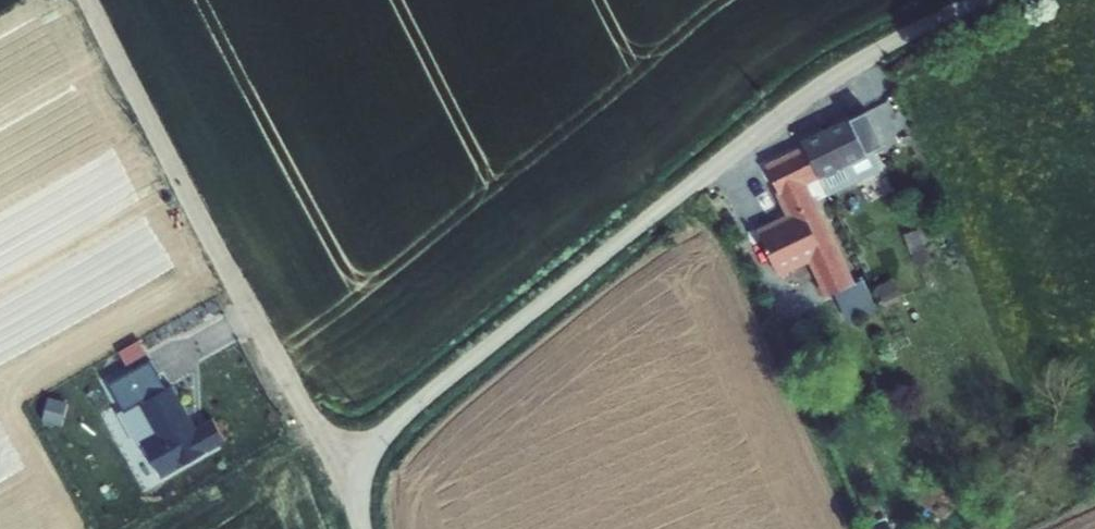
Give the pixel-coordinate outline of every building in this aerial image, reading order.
[(801,141),(803,146),(819,179),(827,196),(828,197),(882,171),(873,152),(883,147),(867,112),(851,120),(849,117),(801,141)] [(808,185),(819,179),(803,146),(764,165),(778,193),(775,194),(785,215),(756,229),(761,239),(775,269),(779,278),(808,264),(824,298),(837,292),(855,284),(817,202),(816,202),(808,185)] [(816,202),(817,202),(827,196),(819,179),(808,185),(816,202)] [(902,224),(906,234),(919,229),(915,219),(902,224)] [(932,243),(926,227),(919,229),(906,234),(904,235),(917,269),(932,262),(927,244),(932,243)] [(775,269),(761,239),(755,242),(769,271),(775,269)] [(893,278),(875,287),(884,304),(901,297),(893,278)] [(855,284),(837,292),(851,322),(877,310),(863,280),(855,284)] [(151,362),(109,385),(125,413),(140,405),(157,435),(142,443),(162,478),(226,442),(213,418),(195,428),(172,387),(167,390),(151,362)]
